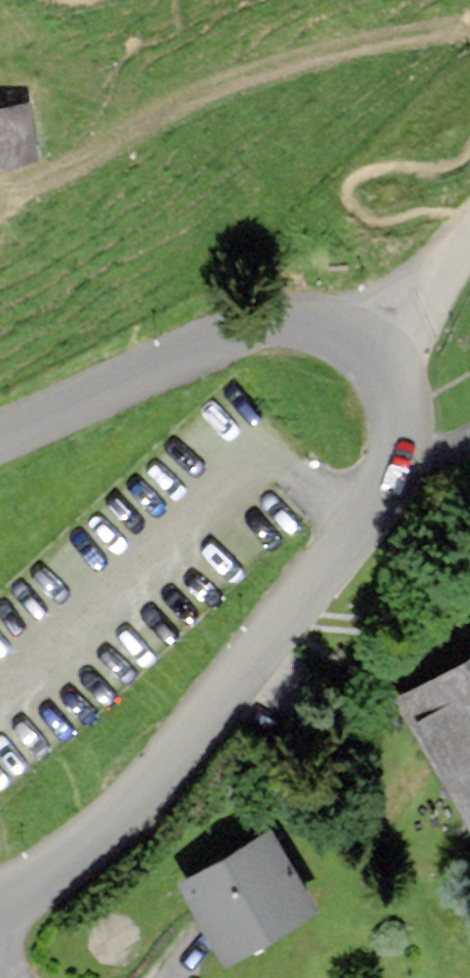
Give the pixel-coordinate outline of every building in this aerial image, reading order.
[(45,162),(36,104),(0,110),(0,169),(45,162)] [(451,676),(412,697),(469,800),(469,665),(451,676)] [(206,915),(230,956),(307,912),(265,839),(188,884),(206,915)]
